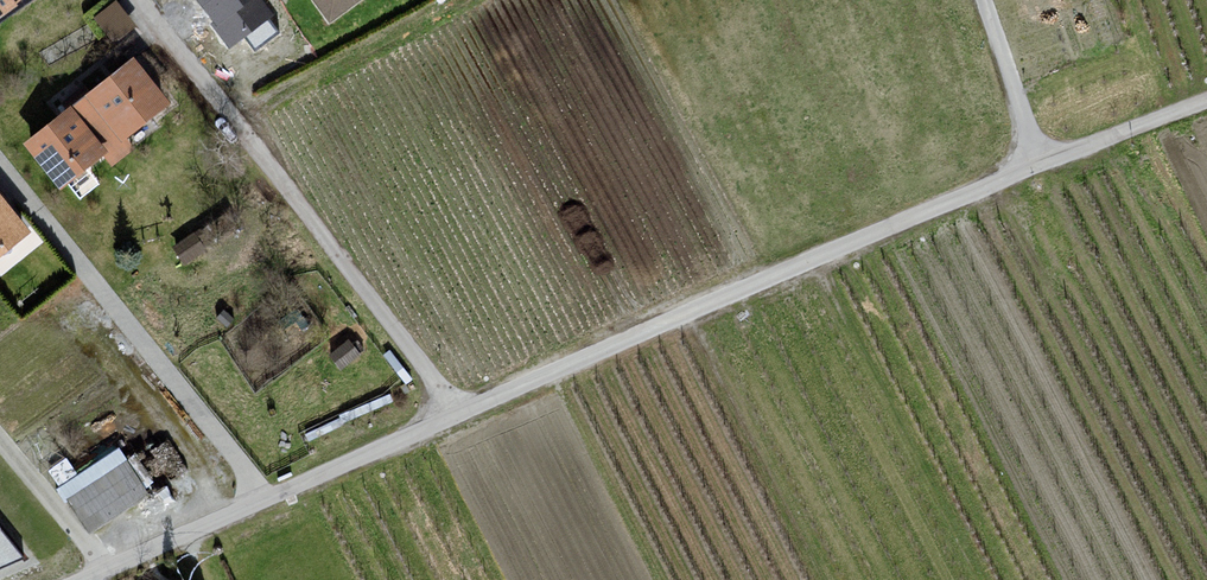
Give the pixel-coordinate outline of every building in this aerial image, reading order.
[(34,0),(0,0),(0,22),(34,0)] [(89,11),(108,38),(135,19),(122,0),(106,0),(89,11)] [(233,43),(271,15),(260,0),(201,0),(233,43)] [(325,29),(368,0),(305,0),(325,29)] [(125,60),(16,145),(51,195),(95,161),(106,175),(131,153),(121,141),(161,106),(125,60)] [(0,195),(0,256),(30,232),(0,195)] [(126,461),(68,501),(91,534),(149,493),(126,461)] [(24,557),(0,524),(0,568),(24,557)]
